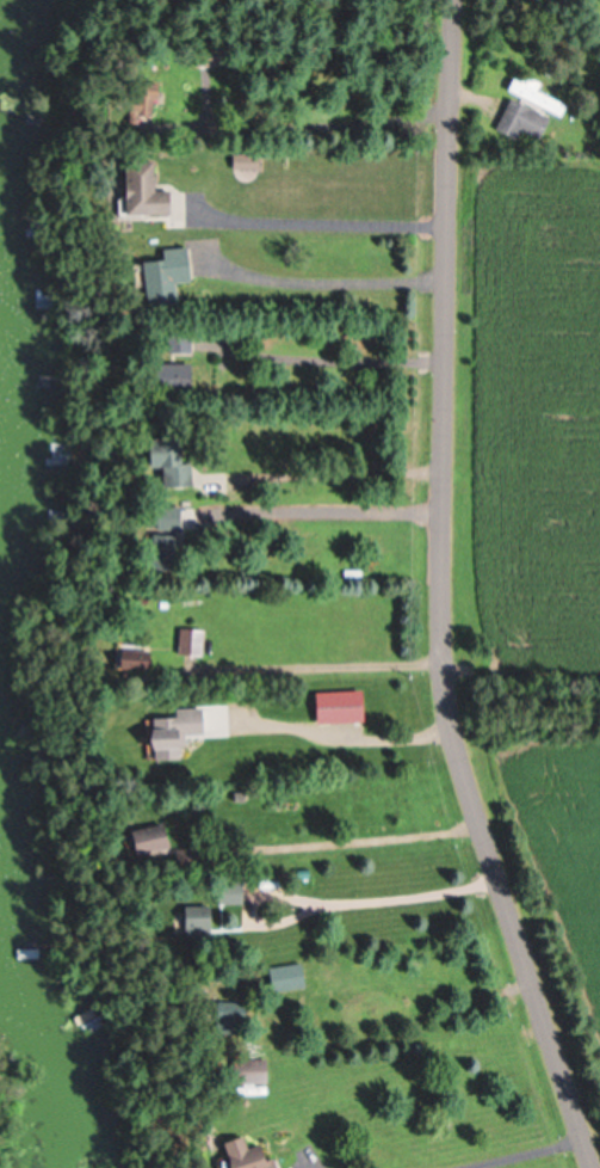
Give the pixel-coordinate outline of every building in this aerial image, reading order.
[(537,84),(510,72),(502,91),(559,115),(564,104),(534,91),(537,84)] [(146,113),(146,80),(116,80),(116,113),(146,113)] [(491,130),(515,141),(519,131),(538,139),(547,117),(505,98),(491,130)] [(228,168),(252,168),(252,153),(228,153),(228,168)] [(110,213),(163,212),(163,188),(145,188),(144,158),(109,159),(110,213)] [(179,245),(152,247),(153,257),(131,259),(134,297),(167,294),(166,280),(181,279),(179,245)] [(135,361),(135,386),(181,386),(181,361),(135,361)] [(153,485),(183,483),(181,462),(172,462),(171,436),(133,438),(135,467),(152,466),(153,485)] [(159,523),(159,528),(169,528),(169,510),(145,510),(145,523),(159,523)] [(170,534),(140,534),(140,570),(170,570),(170,534)] [(172,654),(200,654),(200,628),(172,628),(172,654)] [(176,758),(176,733),(196,733),(197,706),(168,706),(168,716),(143,716),(143,726),(133,726),(133,745),(146,745),(146,757),(176,758)] [(314,761),(314,770),(345,770),(345,761),(314,761)] [(118,855),(158,844),(151,822),(112,832),(118,855)] [(237,880),(211,880),(211,903),(237,903),(237,880)] [(206,934),(206,905),(171,905),(171,934),(206,934)] [(264,965),(264,989),(301,989),(301,965),(264,965)] [(261,1084),(261,1058),(223,1057),(223,1083),(261,1084)] [(267,1156),(257,1158),(255,1144),(236,1147),(234,1137),(210,1141),(213,1157),(202,1159),(203,1167),(269,1167),(267,1156)]
